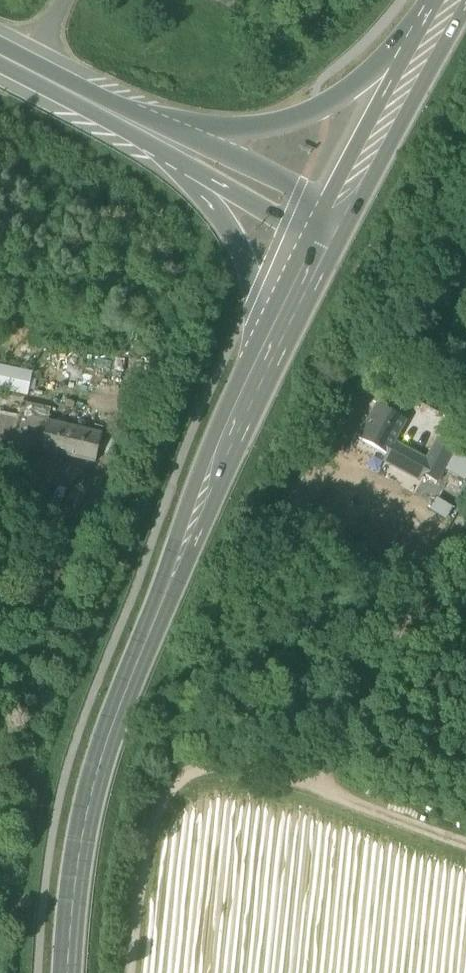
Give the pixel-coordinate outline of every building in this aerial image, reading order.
[(29,397),(33,371),(0,365),(0,392),(29,397)] [(33,420),(49,424),(52,409),(23,402),(20,417),(18,426),(31,429),(33,420)] [(438,440),(427,460),(395,443),(406,422),(377,406),(359,440),(387,455),(424,475),(437,483),(444,470),(456,449),(438,440)] [(20,417),(1,412),(0,415),(0,453),(11,456),(14,443),(18,426),(20,417)] [(27,446),(43,449),(49,424),(33,420),(31,429),(27,446)] [(102,436),(49,424),(43,449),(97,461),(102,436)] [(14,443),(27,446),(31,429),(18,426),(14,443)] [(456,449),(444,470),(465,481),(465,478),(465,455),(456,449)] [(424,475),(387,455),(383,462),(420,482),(424,475)] [(430,510),(446,519),(452,509),(437,499),(430,510)]
